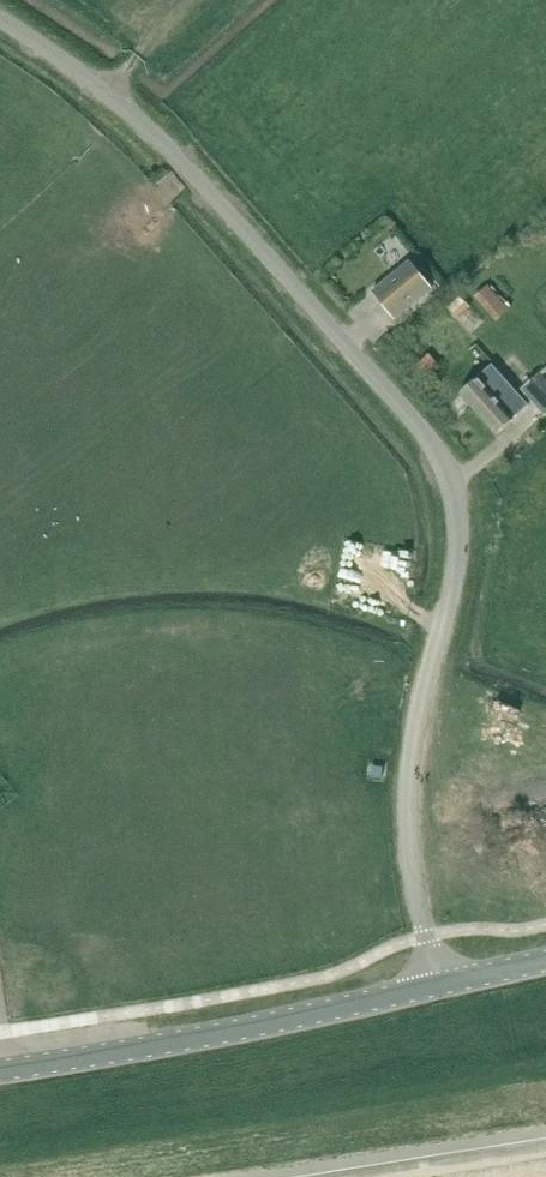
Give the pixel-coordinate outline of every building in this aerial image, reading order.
[(410,262),(372,293),(395,320),(432,289),(410,262)] [(489,286),(476,297),(498,321),(510,310),(489,286)] [(430,354),(417,365),(427,376),(440,365),(430,354)] [(497,436),(526,409),(531,405),(493,364),(459,394),(497,436)] [(542,372),(522,389),(545,415),(545,377),(542,372)]
